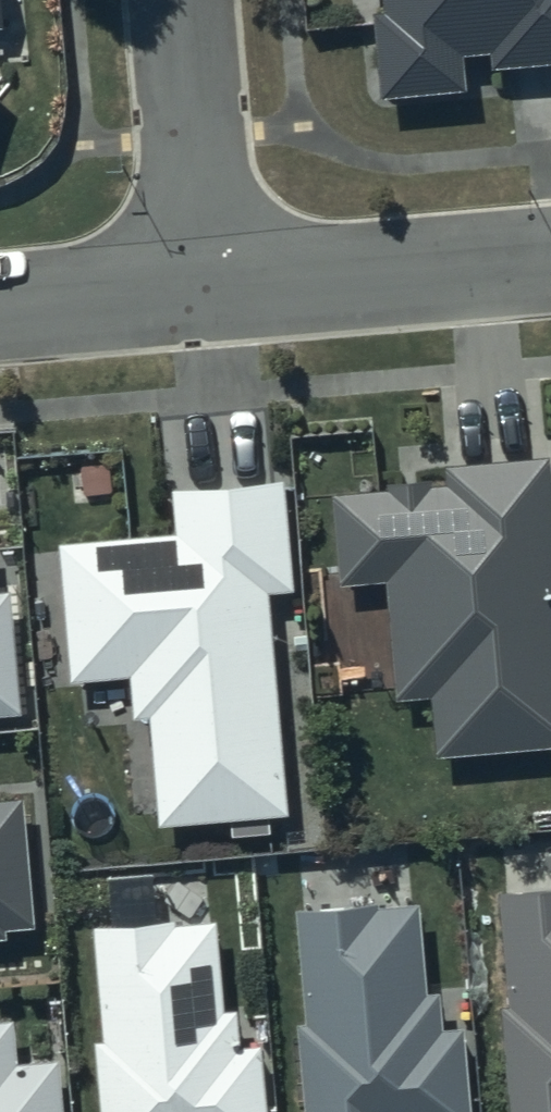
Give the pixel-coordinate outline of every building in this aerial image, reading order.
[(384,5),(371,6),(379,87),(468,78),(465,46),(492,43),(493,57),(550,51),(550,0),(384,0),(384,5)] [(435,749),(550,739),(550,502),(546,450),(447,459),(449,479),(431,480),(430,473),(390,477),(390,484),(333,489),(341,576),(388,572),(399,691),(431,688),(435,749)] [(292,584),(283,475),(174,485),(177,530),(58,540),(70,674),(129,669),(132,713),(148,712),(157,822),(288,811),(269,586),(292,584)] [(19,706),(9,583),(0,584),(0,708),(19,706)] [(9,931),(8,924),(31,922),(20,793),(0,795),(0,932),(9,931)] [(500,890),(509,998),(502,999),(511,1111),(550,1111),(550,886),(500,890)] [(297,906),(308,1018),(299,1019),(308,1111),(470,1111),(461,1021),(439,1024),(435,991),(426,992),(417,902),(373,906),(372,895),(297,906)] [(93,923),(101,1034),(93,1035),(100,1111),(267,1111),(261,1038),(239,1039),(236,1005),(225,1006),(218,914),(171,918),(171,917),(93,923)] [(11,1014),(0,1016),(0,1111),(62,1111),(57,1054),(16,1058),(11,1014)]
